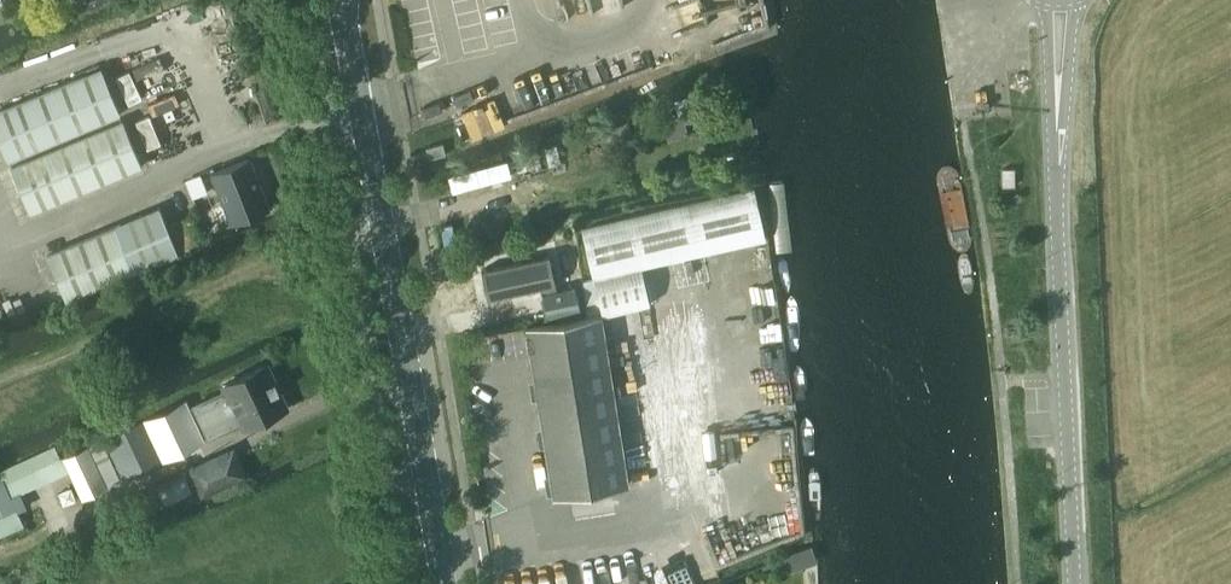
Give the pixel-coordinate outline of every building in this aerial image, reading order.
[(0,111),(0,141),(8,160),(120,114),(101,69),(0,111)] [(702,116),(696,94),(674,101),(678,115),(662,120),(668,140),(688,135),(684,121),(702,116)] [(11,167),(29,212),(141,166),(123,121),(11,167)] [(425,147),(428,158),(446,153),(443,142),(425,147)] [(213,172),(232,223),(268,209),(248,158),(213,172)] [(1004,185),(1016,184),(1016,167),(1004,168),(1004,185)] [(593,276),(582,278),(586,316),(525,326),(525,327),(552,497),(629,485),(603,316),(651,305),(642,269),(682,260),(766,238),(753,187),(687,203),(582,228),(593,276)] [(47,254),(66,299),(178,252),(159,207),(47,254)] [(549,254),(481,269),(487,298),(555,284),(549,254)] [(549,316),(580,309),(575,286),(543,293),(549,316)] [(223,390),(191,405),(208,440),(245,423),(247,426),(284,410),(264,365),(233,378),(220,384),(223,390)] [(104,440),(123,479),(123,480),(204,442),(185,401),(143,420),(143,421),(104,440)] [(23,523),(17,510),(11,496),(69,471),(81,498),(119,481),(101,441),(90,447),(63,459),(61,459),(56,447),(55,447),(0,470),(0,479),(1,481),(0,481),(0,533),(23,523)] [(201,496),(247,475),(234,446),(188,467),(201,496)]
